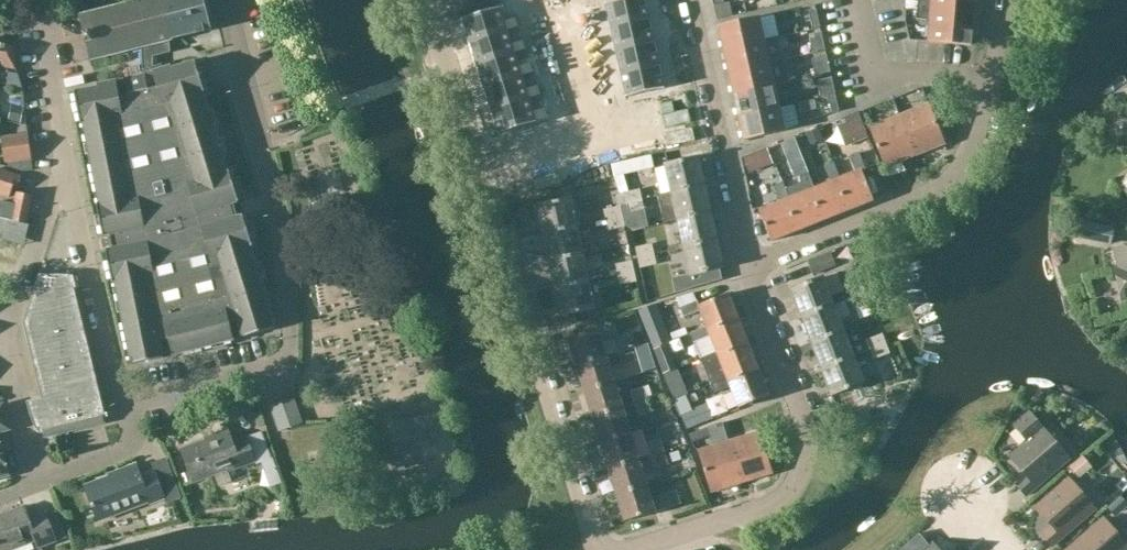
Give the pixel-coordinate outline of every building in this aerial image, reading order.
[(79,16),(90,61),(142,48),(143,75),(144,74),(148,90),(157,87),(153,72),(154,72),(154,57),(171,53),(170,41),(212,30),(211,28),(208,29),(200,0),(144,0),(79,16)] [(447,14),(465,12),(464,0),(446,0),(447,14)] [(469,8),(491,2),(491,0),(466,0),(469,8)] [(649,19),(645,0),(620,0),(605,3),(611,27),(649,19)] [(917,10),(977,15),(979,0),(933,0),(933,1),(918,0),(917,10)] [(499,8),(462,20),(470,44),(507,32),(519,28),(516,18),(504,22),(499,8)] [(820,28),(816,10),(809,12),(813,30),(820,28)] [(977,15),(917,10),(916,20),(931,21),(929,42),(971,46),(972,34),(976,34),(977,15)] [(718,27),(723,50),(764,41),(759,18),(718,27)] [(649,19),(611,27),(616,50),(654,42),(649,19)] [(58,38),(63,53),(83,47),(79,32),(58,38)] [(507,32),(470,44),(477,66),(514,55),(527,51),(523,40),(511,44),(507,32)] [(818,52),(825,50),(821,33),(814,35),(818,52)] [(566,51),(575,49),(572,36),(564,38),(566,51)] [(13,70),(13,43),(0,41),(0,67),(13,70)] [(723,50),(728,73),(769,63),(764,41),(723,50)] [(621,74),(659,66),(654,42),(616,50),(621,74)] [(514,55),(477,66),(484,89),(521,77),(534,73),(531,63),(518,67),(514,55)] [(830,73),(826,55),(819,57),(819,58),(812,60),(815,76),(830,73)] [(577,59),(569,61),(572,74),(580,72),(577,59)] [(98,88),(74,92),(80,125),(84,124),(100,204),(96,205),(103,237),(111,236),(114,249),(106,251),(112,283),(115,282),(131,365),(163,358),(160,342),(169,340),(173,356),(234,340),(230,324),(238,322),(243,338),(274,328),(249,248),(252,247),(243,216),(235,218),(231,205),(239,203),(229,171),(226,172),(201,94),(205,93),(195,61),(171,69),(171,66),(154,72),(153,72),(157,87),(148,90),(144,74),(143,75),(125,80),(129,95),(119,97),(116,82),(98,85),(98,88)] [(728,73),(733,95),(774,86),(769,63),(728,73)] [(659,66),(621,74),(626,98),(664,89),(659,66)] [(8,85),(22,88),(18,74),(10,73),(8,85)] [(521,77),(484,89),(491,112),(529,100),(541,96),(538,86),(525,90),(521,77)] [(824,80),(828,97),(835,95),(832,78),(824,80)] [(733,95),(738,118),(779,108),(774,86),(733,95)] [(828,97),(832,114),(839,112),(835,95),(828,97)] [(529,100),(491,112),(499,134),(548,119),(545,108),(533,112),(529,100)] [(780,107),(783,117),(806,112),(803,101),(780,107)] [(913,111),(900,116),(915,155),(945,143),(929,105),(913,111)] [(8,121),(20,124),(23,108),(12,106),(8,121)] [(779,108),(738,118),(744,141),(784,132),(779,108)] [(840,146),(867,133),(857,110),(829,123),(840,146)] [(915,155),(900,116),(871,128),(874,136),(886,166),(915,155)] [(22,172),(33,170),(30,147),(29,147),(28,138),(28,133),(0,137),(4,164),(8,163),(8,168),(22,172)] [(740,154),(748,173),(800,153),(792,135),(740,154)] [(856,172),(840,179),(836,180),(848,210),(874,200),(862,170),(866,169),(859,153),(850,156),(856,172)] [(665,165),(671,193),(706,185),(699,157),(665,165)] [(831,182),(815,189),(811,190),(823,220),(848,210),(836,180),(840,179),(834,163),(825,166),(831,182)] [(0,169),(0,195),(10,198),(14,187),(19,189),(22,176),(0,169)] [(786,189),(790,199),(786,200),(797,230),(823,220),(811,190),(815,189),(809,173),(800,176),(802,183),(786,189)] [(771,240),(797,230),(786,200),(790,199),(783,182),(774,186),(781,202),(760,211),(771,240)] [(665,223),(678,220),(712,212),(706,185),(671,193),(658,196),(665,223)] [(626,203),(642,200),(640,189),(624,192),(626,203)] [(15,203),(11,219),(11,220),(27,224),(33,196),(17,193),(15,203)] [(537,205),(543,233),(578,226),(571,198),(537,205)] [(11,219),(15,203),(0,200),(0,217),(11,219)] [(644,210),(642,200),(626,203),(628,213),(644,210)] [(604,209),(606,220),(623,216),(622,215),(620,206),(604,209)] [(678,220),(684,247),(718,239),(712,212),(678,220)] [(625,227),(623,216),(606,220),(608,230),(625,227)] [(543,233),(549,261),(583,253),(578,226),(543,233)] [(725,267),(718,239),(684,247),(691,275),(725,267)] [(636,247),(638,258),(655,254),(652,244),(636,247)] [(1114,249),(1119,270),(1115,271),(1122,301),(1126,299),(1126,246),(1114,249)] [(17,257),(0,252),(0,275),(10,278),(17,257)] [(549,261),(555,288),(589,280),(583,253),(549,261)] [(657,264),(655,254),(638,258),(641,268),(657,264)] [(632,261),(616,264),(602,267),(605,278),(618,275),(618,274),(634,271),(632,261)] [(637,282),(634,271),(618,274),(618,275),(620,285),(637,282)] [(791,290),(801,316),(834,304),(824,277),(791,290)] [(595,308),(589,280),(555,288),(561,316),(595,308)] [(847,288),(850,297),(866,291),(862,281),(847,288)] [(75,287),(39,285),(38,288),(36,287),(24,324),(42,398),(27,402),(30,415),(36,430),(40,429),(40,432),(43,432),(44,435),(104,421),(103,417),(106,417),(106,413),(109,413),(79,289),(76,289),(75,287)] [(870,302),(866,291),(850,297),(854,307),(870,302)] [(701,311),(707,326),(709,331),(739,319),(729,293),(699,305),(698,302),(681,308),(685,317),(701,311)] [(801,316),(811,342),(844,330),(834,304),(801,316)] [(711,336),(718,352),(719,355),(749,343),(739,319),(709,331),(707,326),(691,333),(695,342),(711,336)] [(643,329),(653,350),(664,345),(654,323),(643,329)] [(568,338),(577,365),(607,355),(608,356),(618,352),(633,347),(628,334),(614,339),(604,343),(599,329),(568,338)] [(811,342),(822,368),(854,356),(844,330),(811,342)] [(867,340),(871,349),(886,343),(883,334),(867,340)] [(721,361),(728,377),(729,381),(759,369),(749,343),(719,355),(718,352),(701,358),(705,368),(721,361)] [(891,354),(886,343),(871,349),(875,360),(891,354)] [(654,350),(663,375),(677,369),(667,345),(654,350)] [(637,361),(633,347),(618,352),(623,366),(637,361)] [(577,365),(585,391),(615,381),(608,356),(607,355),(577,365)] [(822,368),(832,395),(865,382),(854,356),(822,368)] [(185,358),(167,360),(169,379),(187,378),(185,358)] [(770,395),(759,369),(729,381),(728,377),(711,384),(715,393),(731,386),(740,407),(770,395)] [(585,391),(593,417),(624,407),(615,381),(585,391)] [(630,391),(634,404),(648,399),(645,387),(630,391)] [(293,398),(273,405),(282,430),(291,427),(302,424),(293,398)] [(648,399),(634,404),(638,418),(653,413),(648,399)] [(687,428),(713,418),(707,403),(682,414),(687,428)] [(10,430),(3,405),(0,406),(0,433),(10,430)] [(624,407),(593,417),(601,442),(632,433),(624,407)] [(1026,496),(1069,459),(1030,414),(1015,426),(1029,442),(1010,458),(1027,477),(1017,486),(1026,496)] [(714,447),(700,451),(712,490),(742,481),(730,442),(729,442),(723,421),(708,427),(714,447)] [(194,481),(214,474),(219,487),(232,482),(229,471),(256,461),(247,437),(234,441),(229,429),(213,435),(214,438),(182,450),(194,481)] [(760,432),(730,442),(742,481),(772,472),(760,432)] [(601,442),(609,468),(640,459),(632,433),(601,442)] [(646,443),(650,455),(665,451),(661,438),(646,443)] [(9,476),(0,443),(0,478),(9,476)] [(669,464),(665,451),(650,455),(654,469),(669,464)] [(1082,456),(1069,468),(1078,479),(1092,467),(1082,456)] [(609,468),(617,494),(648,484),(640,459),(609,468)] [(156,471),(142,476),(137,464),(118,471),(119,473),(86,486),(98,520),(150,501),(151,504),(166,498),(156,471)] [(1069,479),(1036,508),(1053,527),(1043,536),(1052,546),(1095,509),(1069,479)] [(677,490),(663,495),(653,499),(648,484),(617,494),(626,521),(656,511),(667,508),(682,504),(677,490)] [(1107,509),(1116,518),(1126,508),(1126,503),(1121,497),(1107,509)] [(37,542),(39,549),(57,542),(56,539),(67,536),(57,509),(30,519),(25,506),(0,516),(0,549),(14,549),(37,542)] [(1068,549),(1126,549),(1126,546),(1104,519),(1068,549)] [(714,539),(688,549),(718,549),(714,539)]
